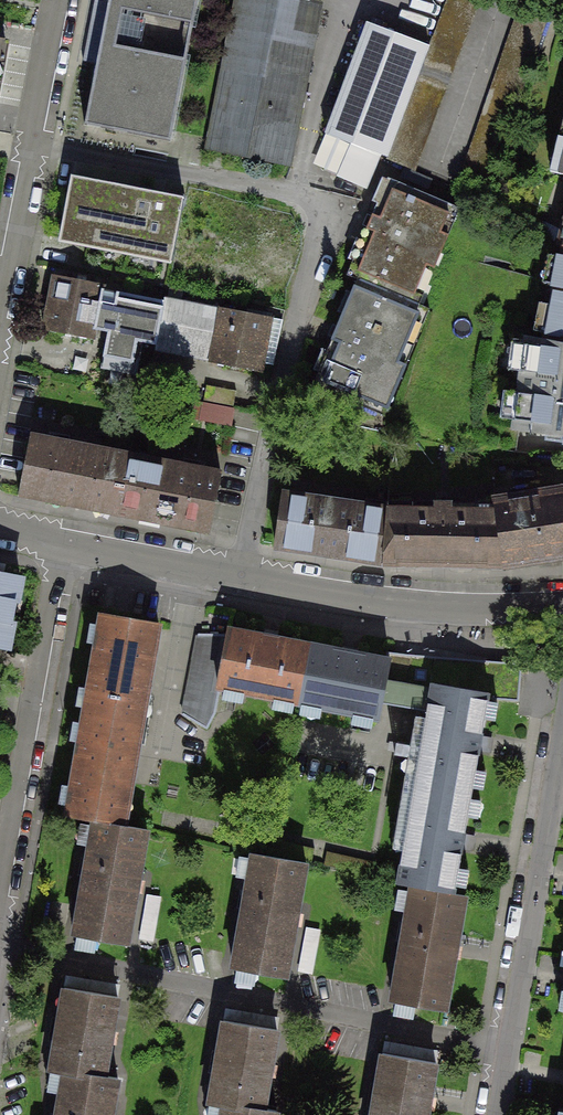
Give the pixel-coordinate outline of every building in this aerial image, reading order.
[(108,2),(84,125),(171,142),(198,0),(98,0),(108,2)] [(308,0),(236,0),(207,151),(290,167),(321,3),(308,0)] [(478,6),(462,0),(447,0),(429,47),(387,157),(386,159),(415,170),(478,6)] [(368,23),(325,134),(352,144),(381,154),(387,157),(429,47),(368,23)] [(381,154),(352,144),(338,176),(366,189),(381,154)] [(130,183),(75,172),(61,236),(117,248),(122,222),(130,183)] [(388,179),(347,274),(359,279),(418,304),(459,209),(388,179)] [(178,233),(186,195),(130,183),(122,222),(178,233)] [(545,340),(562,344),(562,255),(545,340)] [(103,285),(54,275),(43,330),(92,339),(94,329),(107,331),(100,368),(136,375),(143,342),(157,345),(165,302),(102,289),(103,285)] [(359,279),(313,386),(336,395),(384,415),(430,309),(418,304),(359,279)] [(211,356),(220,310),(166,299),(165,302),(157,345),(211,356)] [(273,364),(281,320),(221,309),(220,310),(211,356),(210,362),(261,372),(262,362),(273,364)] [(545,340),(525,336),(514,429),(562,436),(562,344),(545,340)] [(336,395),(313,386),(305,382),(298,400),(328,413),(336,395)] [(207,385),(204,400),(233,405),(236,391),(207,385)] [(230,425),(233,409),(203,403),(200,420),(230,425)] [(126,454),(31,435),(20,494),(114,513),(126,454)] [(221,472),(126,454),(114,513),(210,531),(221,472)] [(494,503),(504,565),(562,555),(562,489),(493,500),(494,503)] [(386,509),(284,493),(275,545),(382,562),(386,509)] [(386,506),(386,509),(382,562),(504,565),(494,503),(407,500),(405,507),(386,506)] [(0,574),(0,645),(7,646),(19,578),(0,574)] [(102,615),(84,714),(140,724),(157,625),(102,615)] [(310,645),(229,629),(228,635),(218,686),(299,702),(310,645)] [(199,635),(195,648),(200,651),(192,665),(196,668),(189,680),(194,683),(185,697),(190,701),(183,713),(207,727),(215,714),(218,686),(228,635),(199,635)] [(386,659),(310,645),(299,702),(380,718),(383,703),(387,680),(393,652),(387,651),(386,659)] [(489,693),(488,699),(519,701),(521,664),(409,654),(404,683),(431,687),(431,683),(489,693)] [(404,683),(387,680),(383,703),(427,711),(415,779),(473,789),(488,699),(489,693),(431,683),(431,687),(430,692),(403,687),(404,683)] [(84,714),(66,814),(97,819),(122,823),(140,724),(84,714)] [(409,744),(396,741),(394,753),(407,756),(409,744)] [(473,789),(415,779),(396,883),(412,886),(454,893),(473,789)] [(122,823),(97,819),(76,932),(127,941),(136,894),(137,894),(140,879),(138,878),(147,828),(122,823)] [(274,839),(271,852),(312,862),(314,849),(274,839)] [(376,862),(327,851),(324,865),(372,876),(376,862)] [(305,861),(254,852),(234,967),(286,976),(294,927),(296,927),(298,911),(297,911),(305,861)] [(454,893),(412,886),(392,999),(446,1009),(465,895),(454,893)] [(156,935),(162,898),(150,896),(143,933),(156,935)] [(66,988),(53,1067),(65,1069),(105,1076),(110,1045),(112,1045),(114,1029),(113,1029),(118,996),(66,988)] [(276,1030),(226,1021),(213,1101),(225,1103),(263,1109),(268,1078),(270,1079),(273,1063),(271,1063),(276,1030)] [(385,1052),(374,1114),(426,1114),(427,1110),(429,1110),(432,1095),(430,1095),(436,1061),(385,1052)] [(58,1114),(110,1114),(116,1077),(105,1076),(65,1069),(58,1114)] [(225,1103),(223,1114),(275,1114),(276,1111),(263,1109),(225,1103)]
